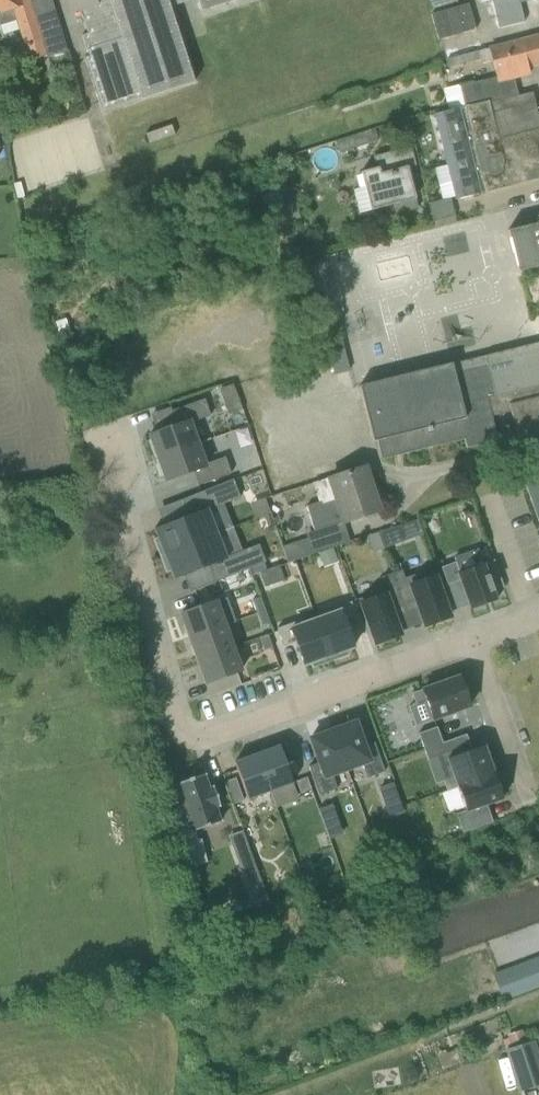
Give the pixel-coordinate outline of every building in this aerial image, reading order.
[(1,25),(17,20),(26,45),(42,40),(32,7),(30,0),(0,0),(0,22),(1,25)] [(102,112),(142,99),(142,100),(195,82),(168,0),(66,0),(70,14),(80,11),(87,34),(82,35),(89,56),(85,58),(102,112)] [(201,12),(238,0),(197,0),(201,12)] [(492,0),(492,2),(499,29),(525,23),(520,3),(534,0),(492,0)] [(431,14),(438,40),(476,29),(469,3),(431,14)] [(62,33),(42,40),(47,56),(48,59),(68,52),(67,49),(62,33)] [(443,89),(435,115),(448,111),(448,112),(465,108),(518,97),(513,78),(530,73),(528,68),(538,65),(538,34),(520,39),(521,41),(504,45),(489,49),(497,78),(460,88),(459,85),(443,89)] [(486,192),(538,179),(538,109),(536,110),(532,94),(518,97),(465,108),(486,192)] [(435,115),(456,200),(486,192),(465,108),(448,112),(448,111),(435,115)] [(350,136),(336,140),(340,153),(379,140),(375,128),(350,137),(350,136)] [(365,188),(354,190),(360,213),(371,210),(371,211),(394,205),(397,215),(418,209),(408,168),(416,166),(411,147),(374,157),(377,169),(361,173),(365,188)] [(445,198),(427,201),(430,216),(448,213),(445,198)] [(537,216),(538,223),(508,231),(518,271),(538,266),(538,216),(537,216)] [(383,221),(378,227),(387,233),(391,228),(383,221)] [(186,230),(182,239),(193,244),(197,235),(186,230)] [(344,251),(336,253),(338,263),(347,261),(344,251)] [(306,271),(317,318),(341,312),(330,265),(306,271)] [(382,460),(465,438),(467,448),(498,440),(491,412),(510,407),(519,441),(538,436),(538,347),(538,342),(359,387),(373,442),(377,441),(382,460)] [(329,355),(335,375),(350,370),(343,350),(329,355)] [(234,383),(219,389),(224,404),(239,398),(234,383)] [(149,440),(147,441),(152,454),(156,453),(158,458),(200,443),(192,422),(211,416),(205,399),(171,411),(176,424),(156,431),(147,434),(149,440)] [(160,463),(155,464),(160,479),(163,478),(165,483),(194,473),(198,485),(231,473),(225,457),(207,463),(200,443),(158,458),(160,463)] [(320,502),(307,506),(315,531),(344,522),(359,518),(379,511),(365,467),(329,479),(314,484),(320,502)] [(524,482),(527,490),(538,486),(538,477),(524,482)] [(157,537),(153,539),(160,557),(218,533),(209,510),(241,497),(233,479),(183,499),(189,514),(154,528),(157,537)] [(538,496),(538,486),(527,490),(530,499),(538,496)] [(530,499),(533,507),(538,505),(538,496),(530,499)] [(415,520),(398,525),(404,541),(421,536),(423,535),(424,534),(418,519),(415,520)] [(218,533),(160,557),(166,573),(170,571),(174,580),(208,566),(215,582),(266,562),(259,544),(227,557),(218,533)] [(378,533),(366,537),(372,553),(383,549),(378,533)] [(329,548),(322,551),(325,561),(332,558),(329,548)] [(456,562),(441,567),(447,584),(460,580),(470,610),(497,600),(493,591),(483,564),(460,572),(456,562)] [(280,566),(260,572),(265,587),(284,580),(280,566)] [(392,573),(404,606),(416,602),(425,626),(450,617),(434,572),(416,578),(415,575),(405,578),(402,570),(392,573)] [(384,585),(376,589),(377,592),(359,599),(376,644),(400,635),(392,611),(404,606),(392,573),(381,577),(384,585)] [(215,601),(178,614),(186,637),(225,623),(225,625),(236,622),(227,596),(215,601)] [(261,597),(252,600),(257,613),(265,610),(261,597)] [(346,650),(354,647),(345,624),(358,620),(351,602),(327,611),(328,615),(316,619),(330,660),(347,654),(346,650)] [(265,610),(257,613),(261,626),(270,623),(265,610)] [(314,666),(330,660),(316,619),(303,624),(302,620),(277,629),(283,647),(296,642),(304,665),(312,662),(314,666)] [(225,623),(186,637),(195,660),(233,646),(225,625),(225,623)] [(268,634),(259,637),(264,650),(273,647),(268,634)] [(233,646),(195,660),(203,683),(240,669),(241,669),(233,646)] [(459,676),(412,693),(416,704),(426,701),(433,720),(470,707),(466,696),(469,695),(466,686),(463,687),(459,676)] [(116,693),(109,695),(114,712),(121,710),(116,693)] [(349,721),(332,727),(348,769),(363,763),(368,778),(384,772),(374,743),(365,746),(356,722),(350,724),(349,721)] [(442,743),(437,726),(418,733),(424,749),(442,743)] [(319,763),(309,767),(319,795),(337,789),(332,775),(348,769),(332,727),(315,734),(316,736),(310,739),(319,763)] [(427,759),(446,752),(442,743),(424,749),(427,759)] [(280,745),(257,754),(270,791),(293,782),(280,745)] [(453,776),(443,780),(446,789),(493,772),(484,745),(447,758),(453,776)] [(257,754),(235,762),(248,799),(270,791),(257,754)] [(493,772),(446,789),(447,791),(457,787),(466,810),(456,814),(463,833),(492,822),(486,804),(503,799),(493,772)] [(204,774),(176,784),(183,805),(178,807),(183,820),(178,822),(189,866),(207,862),(201,840),(197,841),(195,831),(221,821),(216,807),(220,805),(214,787),(209,788),(204,774)] [(307,776),(297,779),(302,794),(312,790),(307,776)] [(225,781),(234,804),(244,800),(235,777),(225,781)] [(384,800),(398,795),(394,783),(380,788),(384,800)] [(337,819),(332,804),(319,809),(324,824),(337,819)] [(243,830),(230,835),(252,896),(265,892),(243,830)] [(509,998),(538,986),(538,957),(499,972),(509,998)] [(518,1092),(538,1085),(538,1057),(533,1040),(504,1050),(518,1092)]
